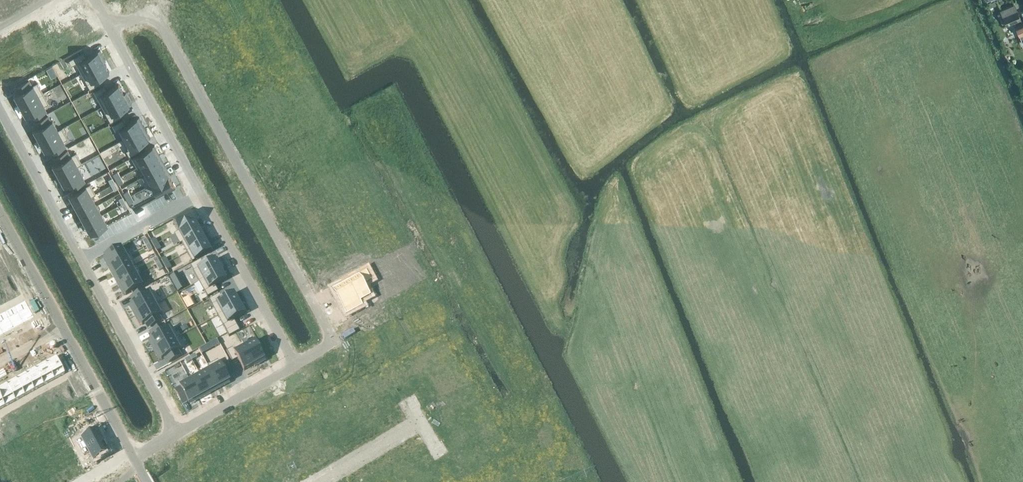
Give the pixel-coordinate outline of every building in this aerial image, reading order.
[(1020,35),(1021,35),(1022,39),(1022,21),(1022,22),(1020,19),(1021,19),(1017,10),(1003,16),(1007,25),(1014,22),(1020,35)] [(38,26),(28,31),(38,49),(47,44),(38,26)] [(28,31),(19,37),(28,54),(30,58),(31,57),(29,54),(37,49),(39,53),(40,52),(38,49),(28,31)] [(19,37),(9,42),(19,59),(28,54),(19,37)] [(266,37),(246,49),(250,55),(256,52),(257,54),(264,50),(263,48),(267,46),(270,44),(266,37)] [(9,64),(19,59),(9,42),(0,47),(0,48),(9,64)] [(9,64),(0,48),(0,70),(9,64)] [(83,52),(69,60),(72,65),(76,63),(82,73),(105,60),(100,50),(86,57),(83,52)] [(105,60),(82,73),(90,89),(101,83),(98,78),(109,71),(104,61),(106,61),(105,60)] [(21,92),(15,95),(21,105),(43,93),(37,82),(32,86),(29,80),(18,86),(21,92)] [(104,85),(93,91),(102,106),(126,93),(124,94),(118,84),(107,90),(104,85)] [(43,93),(21,105),(27,115),(32,112),(35,118),(46,112),(43,106),(49,103),(43,93)] [(126,93),(102,106),(111,122),(121,116),(118,111),(132,104),(126,93)] [(40,127),(34,130),(40,140),(62,128),(62,127),(58,130),(52,120),(51,121),(48,115),(37,121),(40,127)] [(123,119),(112,125),(115,131),(118,129),(123,139),(145,127),(139,117),(126,124),(123,119)] [(145,127),(123,139),(128,149),(126,150),(129,156),(140,150),(137,145),(150,138),(145,127)] [(62,128),(40,140),(46,150),(51,147),(54,153),(65,147),(62,141),(68,138),(62,128)] [(153,146),(131,157),(137,167),(158,156),(153,146)] [(59,162),(54,165),(59,175),(82,163),(76,153),(70,156),(67,150),(56,156),(59,162)] [(158,156),(137,167),(137,168),(141,165),(146,174),(142,176),(142,177),(163,165),(158,156)] [(82,163),(59,175),(65,186),(71,182),(74,188),(85,182),(82,176),(83,176),(78,166),(82,163)] [(163,165),(142,177),(147,186),(168,175),(163,165)] [(168,175),(147,186),(148,187),(152,184),(157,194),(167,188),(169,191),(175,187),(168,175)] [(90,183),(70,195),(75,204),(96,193),(90,183)] [(96,193),(75,204),(81,214),(97,205),(92,196),(96,194),(96,193)] [(97,205),(81,214),(86,223),(102,214),(97,205)] [(184,218),(173,224),(179,233),(174,235),(175,236),(196,224),(189,212),(182,215),(184,218)] [(102,214),(86,223),(91,233),(107,224),(102,214)] [(196,224),(175,236),(180,245),(201,234),(196,224)] [(201,234),(180,245),(180,246),(182,245),(187,254),(206,243),(201,234)] [(206,243),(187,254),(193,263),(211,253),(206,243)] [(121,249),(105,258),(110,268),(130,256),(126,258),(121,249)] [(340,250),(318,262),(326,276),(329,274),(332,280),(342,275),(339,269),(348,264),(340,250)] [(130,256),(110,268),(115,277),(136,266),(130,256)] [(201,261),(190,267),(199,283),(223,270),(217,259),(204,267),(201,261)] [(136,266),(115,277),(121,286),(137,278),(132,269),(136,266)] [(223,270),(199,283),(208,298),(218,293),(215,287),(227,281),(221,271),(223,270)] [(366,272),(333,290),(346,314),(371,300),(363,286),(372,282),(366,272)] [(137,278),(121,286),(126,296),(142,288),(137,278)] [(136,302),(131,305),(137,316),(159,304),(153,293),(147,296),(145,291),(134,297),(136,302)] [(220,295),(209,301),(218,317),(242,304),(241,303),(240,304),(234,294),(223,301),(220,295)] [(25,301),(15,306),(24,324),(35,318),(25,301)] [(159,304),(137,316),(142,326),(148,323),(151,328),(162,322),(159,317),(163,315),(157,305),(159,304)] [(242,304),(218,317),(226,332),(237,327),(234,321),(247,314),(242,304)] [(15,306),(5,311),(15,329),(24,324),(15,306)] [(0,314),(0,327),(4,335),(15,329),(5,311),(0,314)] [(156,337),(150,340),(156,351),(178,339),(172,328),(167,331),(164,326),(153,332),(156,337)] [(237,327),(226,332),(229,338),(240,332),(237,327)] [(178,339),(156,351),(162,361),(167,358),(170,363),(181,357),(178,352),(184,349),(178,339)] [(258,341),(245,348),(256,368),(266,362),(259,349),(261,348),(258,341)] [(233,349),(227,353),(233,363),(238,360),(244,372),(254,366),(255,368),(256,368),(245,348),(235,353),(233,349)] [(56,357),(45,363),(55,380),(66,374),(56,357)] [(218,361),(208,367),(219,387),(230,381),(227,377),(233,374),(226,363),(221,366),(218,361)] [(45,363),(35,368),(44,386),(55,380),(45,363)] [(200,374),(199,375),(209,393),(219,387),(208,367),(210,371),(201,376),(200,374)] [(35,368),(25,374),(35,391),(44,386),(35,368)] [(25,374),(16,379),(26,396),(35,391),(25,374)] [(199,375),(189,380),(199,398),(209,393),(199,375)] [(417,378),(408,384),(415,395),(423,390),(417,378)] [(16,379),(7,384),(16,401),(26,396),(16,379)] [(175,392),(181,403),(187,400),(189,404),(199,398),(189,380),(190,382),(180,388),(180,389),(175,392)] [(0,388),(0,397),(6,407),(16,401),(7,384),(0,388)] [(423,390),(415,395),(421,406),(430,401),(423,390)] [(402,409),(391,416),(396,425),(407,418),(402,409)] [(376,425),(365,431),(370,440),(381,433),(376,425)] [(97,432),(77,443),(84,456),(90,453),(94,460),(108,453),(97,432)] [(421,435),(415,439),(420,447),(426,444),(421,435)] [(451,437),(443,442),(449,453),(458,448),(451,437)] [(350,440),(339,446),(344,455),(355,448),(350,440)] [(458,448),(449,453),(456,464),(465,459),(458,448)] [(325,455),(313,462),(318,470),(330,464),(325,455)] [(384,457),(379,460),(384,469),(390,465),(384,457)] [(379,460),(373,463),(378,472),(384,469),(379,460)] [(288,477),(291,481),(298,481),(304,479),(299,470),(288,477)] [(417,477),(420,481),(439,481),(433,473),(430,475),(428,470),(417,477)]
